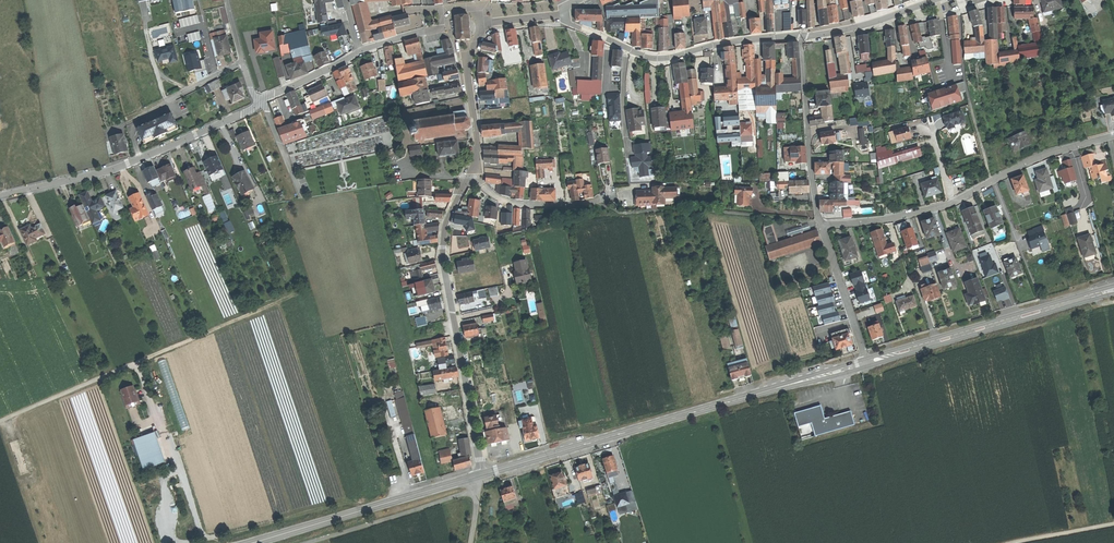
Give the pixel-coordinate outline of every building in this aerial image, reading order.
[(176,13),(184,11),(181,0),(173,0),(176,13)] [(184,11),(195,9),(193,0),(181,0),(184,11)] [(316,8),(325,7),(325,3),(334,1),(334,0),(315,0),(316,8)] [(365,3),(365,0),(374,0),(350,0),(351,6),(353,6),(360,33),(374,30),(394,25),(394,26),(395,28),(410,25),(408,19),(407,15),(372,23),(367,3),(365,3)] [(606,10),(607,11),(607,19),(640,18),(654,18),(659,18),(659,6),(662,6),(662,0),(650,0),(646,1),(637,4),(638,9),(633,9),(631,4),(618,9),(617,5),(606,10)] [(672,2),(673,16),(673,20),(681,20),(680,15),(690,14),(688,0),(682,0),(672,2)] [(856,1),(851,2),(853,18),(859,16),(863,16),(861,0),(856,1)] [(877,11),(883,10),(887,9),(885,0),(875,0),(877,11)] [(1044,13),(1046,12),(1047,15),(1051,14),(1050,11),(1062,8),(1060,0),(1041,0),(1044,13)] [(758,3),(751,3),(752,19),(760,18),(758,3)] [(1084,4),(1079,5),(1083,18),(1088,17),(1084,4)] [(1088,14),(1096,11),(1094,4),(1086,7),(1088,14)] [(719,5),(713,6),(715,24),(721,23),(719,5)] [(727,5),(720,6),(725,39),(730,38),(733,37),(731,23),(730,18),(728,18),(727,5)] [(325,7),(316,8),(318,23),(328,21),(327,16),(325,7)] [(834,8),(827,9),(829,24),(835,23),(838,22),(837,8),(834,8)] [(992,9),(988,9),(989,25),(990,24),(997,24),(996,8),(992,9)] [(1034,8),(1014,8),(1014,19),(1029,19),(1033,19),(1034,8)] [(820,10),(818,10),(820,27),(824,26),(829,25),(826,9),(820,10)] [(584,11),(576,11),(576,21),(581,21),(591,21),(598,22),(602,22),(602,11),(584,11)] [(974,12),(970,13),(974,28),(976,27),(982,26),(978,11),(974,12)] [(455,16),(456,22),(452,22),(453,27),(456,27),(457,40),(470,39),(469,28),(468,15),(455,16)] [(952,17),(948,18),(950,36),(959,35),(957,16),(952,17)] [(640,18),(627,19),(626,29),(633,29),(640,29),(640,18)] [(627,19),(617,20),(617,28),(625,28),(627,19)] [(705,19),(694,20),(696,35),(702,34),(706,34),(705,26),(706,26),(705,19)] [(1033,19),(1029,19),(1032,34),(1040,33),(1037,19),(1033,19)] [(668,20),(659,20),(659,29),(668,28),(668,23),(668,20)] [(760,20),(750,21),(752,35),(757,35),(762,34),(760,20)] [(934,20),(929,21),(931,37),(934,36),(940,35),(938,20),(934,20)] [(715,24),(714,24),(716,40),(720,39),(724,39),(721,23),(715,24)] [(350,44),(345,28),(342,29),(341,25),(338,25),(330,27),(321,29),(322,34),(323,34),(323,36),(327,35),(327,37),(337,35),(341,46),(350,44)] [(915,25),(911,26),(915,42),(921,40),(918,25),(915,25)] [(360,34),(363,45),(388,38),(397,35),(395,28),(394,26),(377,30),(379,36),(371,38),(369,32),(360,34)] [(903,27),(899,28),(899,30),(900,39),(901,46),(903,46),(909,45),(906,26),(903,27)] [(982,26),(976,27),(977,39),(978,42),(984,41),(982,26)] [(534,28),(530,28),(532,43),(534,43),(541,42),(538,27),(534,28)] [(668,28),(659,29),(659,53),(665,52),(668,51),(668,28)] [(524,74),(522,64),(515,30),(511,30),(507,31),(510,47),(512,47),(516,66),(505,68),(507,77),(524,74)] [(889,31),(886,31),(886,47),(889,47),(894,46),(894,30),(889,31)] [(272,32),(260,33),(261,40),(256,41),(255,43),(255,47),(257,47),(258,52),(260,53),(263,53),(264,51),(268,51),(275,50),(272,32)] [(499,32),(493,35),(495,46),(484,43),(483,46),(481,50),(494,53),(495,52),(501,51),(499,32)] [(633,32),(632,32),(633,47),(635,47),(641,47),(641,32),(633,32)] [(301,33),(285,36),(287,45),(280,46),(281,54),(292,52),(294,60),(295,60),(302,58),(311,56),(309,47),(306,33),(301,33)] [(1040,33),(1032,34),(1036,45),(1038,45),(1039,50),(1041,50),(1040,45),(1044,44),(1040,33)] [(682,34),(675,35),(676,50),(680,49),(684,49),(683,34),(682,34)] [(652,35),(642,35),(642,49),(648,49),(652,50),(653,35),(652,35)] [(959,35),(950,36),(951,41),(954,64),(962,64),(959,35)] [(216,39),(215,39),(219,56),(225,55),(231,53),(227,36),(225,36),(216,39)] [(285,36),(279,37),(280,46),(287,45),(285,36)] [(862,36),(859,36),(860,55),(862,54),(869,53),(868,36),(862,36)] [(925,36),(922,37),(923,42),(919,42),(919,47),(921,47),(925,46),(925,47),(929,49),(933,48),(932,41),(930,41),(929,37),(925,38),(925,36)] [(841,38),(835,39),(837,54),(841,53),(848,52),(846,38),(845,37),(841,38)] [(215,39),(211,40),(215,57),(219,56),(215,39)] [(418,63),(423,62),(418,39),(413,40),(405,42),(408,56),(416,54),(418,63)] [(439,51),(440,56),(435,57),(425,59),(429,76),(438,74),(436,66),(443,66),(456,63),(454,55),(452,44),(450,39),(442,41),(444,50),(439,51)] [(978,42),(964,43),(965,60),(985,59),(984,41),(978,42)] [(541,42),(534,43),(536,56),(543,55),(541,42)] [(599,42),(593,42),(592,56),(596,56),(603,56),(604,43),(599,42)] [(793,43),(788,43),(789,59),(793,59),(799,58),(798,43),(793,43)] [(769,44),(764,45),(763,61),(768,61),(775,61),(775,44),(769,44)] [(1036,45),(1018,48),(1020,59),(1040,56),(1039,50),(1038,45),(1036,45)] [(160,50),(155,51),(158,61),(165,59),(168,58),(169,63),(177,61),(174,47),(166,49),(165,46),(160,47),(160,50)] [(390,47),(386,47),(389,66),(395,65),(392,46),(390,47)] [(750,46),(744,46),(744,51),(745,58),(745,62),(747,62),(754,62),(753,46),(750,46)] [(728,49),(724,49),(725,53),(725,55),(725,61),(726,65),(729,65),(735,64),(733,48),(728,49)] [(623,52),(614,51),(612,67),(614,67),(621,68),(623,52)] [(1015,51),(999,54),(999,64),(1020,61),(1018,51),(1015,51)] [(325,52),(315,57),(320,69),(326,66),(330,64),(325,52)] [(848,52),(841,53),(844,74),(851,73),(848,52)] [(988,53),(985,54),(986,66),(993,65),(999,64),(998,52),(988,53)] [(186,56),(189,72),(202,69),(198,53),(186,56)] [(555,55),(549,56),(552,69),(572,64),(569,53),(560,55),(560,53),(555,55)] [(603,56),(596,56),(594,81),(601,82),(603,56)] [(926,57),(920,58),(922,64),(912,67),(916,80),(931,77),(928,63),(926,57)] [(487,58),(479,58),(479,62),(478,73),(486,73),(487,60),(487,58)] [(578,58),(571,60),(573,68),(580,67),(578,58)] [(799,58),(793,59),(794,80),(801,79),(799,58)] [(544,59),(532,60),(534,68),(532,68),(534,81),(547,80),(544,59)] [(279,60),(274,62),(278,78),(284,77),(279,60)] [(889,61),(872,64),(873,76),(896,72),(895,60),(889,61)] [(296,62),(286,66),(291,80),(302,76),(307,74),(304,63),(303,62),(297,64),(296,62)] [(754,62),(747,62),(748,75),(749,74),(750,80),(755,79),(755,76),(754,76),(754,62)] [(366,66),(362,67),(366,79),(377,75),(373,63),(366,66)] [(424,63),(397,70),(399,83),(427,76),(424,63)] [(678,65),(673,65),(676,85),(680,84),(688,84),(684,64),(678,65)] [(735,64),(729,65),(729,72),(727,72),(728,89),(737,89),(735,64)] [(344,69),(340,71),(350,93),(355,92),(350,82),(354,80),(348,67),(344,69)] [(911,68),(896,70),(897,82),(913,79),(911,68)] [(342,90),(347,87),(339,70),(337,71),(334,73),(341,90),(342,90)] [(707,70),(702,70),(702,83),(713,84),(713,70),(707,70)] [(443,73),(438,75),(440,81),(445,82),(444,81),(459,78),(458,75),(457,71),(443,74),(443,73)] [(665,71),(656,71),(657,86),(666,86),(665,71)] [(491,73),(478,75),(478,79),(479,85),(486,84),(487,85),(493,84),(494,90),(498,90),(507,90),(506,78),(492,80),(491,73)] [(834,76),(829,76),(830,90),(852,87),(851,73),(844,74),(834,76)] [(695,74),(688,75),(689,88),(689,93),(697,92),(695,74)] [(354,80),(350,82),(355,92),(361,90),(358,78),(354,80)] [(424,78),(415,80),(418,92),(427,90),(424,78)] [(218,79),(208,84),(211,92),(221,87),(218,79)] [(750,80),(737,80),(738,92),(755,91),(755,79),(750,80)] [(794,80),(780,81),(781,92),(801,90),(801,79),(794,80)] [(399,83),(400,96),(413,93),(411,81),(399,83)] [(594,81),(578,81),(577,93),(601,94),(601,82),(594,81)] [(945,88),(925,95),(927,102),(930,101),(932,110),(961,100),(959,91),(966,91),(964,81),(956,83),(956,84),(948,86),(949,88),(945,89),(945,88)] [(234,86),(231,87),(233,90),(239,88),(240,91),(242,90),(243,93),(244,93),(240,83),(234,86)] [(859,84),(854,85),(856,97),(869,95),(868,83),(859,85),(859,84)] [(688,84),(680,84),(684,114),(691,113),(688,84)] [(313,90),(308,92),(311,97),(313,102),(328,96),(323,85),(318,87),(313,90)] [(460,85),(432,90),(433,94),(446,92),(446,95),(461,92),(461,89),(460,85)] [(231,88),(222,92),(225,99),(229,97),(227,93),(232,91),(231,88)] [(232,91),(227,93),(229,97),(232,103),(243,98),(243,96),(240,91),(239,88),(233,90),(232,91)] [(768,88),(756,89),(757,106),(767,106),(775,100),(775,88),(768,88)] [(737,89),(728,89),(729,101),(738,100),(738,92),(737,89)] [(714,102),(723,101),(722,90),(714,90),(714,102)] [(427,91),(414,93),(416,105),(429,102),(427,91)] [(495,100),(495,98),(498,98),(504,98),(504,91),(480,92),(481,97),(481,101),(495,100)] [(697,92),(689,93),(691,102),(696,102),(701,101),(707,101),(706,91),(697,92)] [(738,92),(738,100),(739,105),(739,108),(756,106),(755,91),(738,92)] [(830,91),(816,92),(816,100),(817,108),(832,106),(830,91)] [(291,94),(287,95),(289,100),(291,105),(292,110),(296,108),(301,106),(296,92),(291,94)] [(612,95),(608,95),(610,125),(622,124),(620,95),(612,95)] [(338,104),(337,104),(338,107),(341,115),(359,108),(355,97),(346,100),(338,104)] [(1102,100),(1104,107),(1105,113),(1110,112),(1113,111),(1113,98),(1102,100)] [(775,100),(767,106),(766,124),(776,123),(776,113),(775,100)] [(301,106),(296,108),(299,115),(304,113),(301,106)] [(831,106),(824,107),(825,115),(824,116),(824,123),(833,121),(831,106)] [(322,107),(311,111),(314,119),(325,115),(322,107)] [(657,109),(652,109),(654,129),(666,127),(664,108),(657,109)] [(669,108),(664,108),(666,127),(667,131),(671,130),(670,116),(674,115),(673,108),(669,108)] [(632,111),(627,111),(630,132),(632,132),(641,130),(640,125),(644,125),(645,125),(643,112),(638,112),(638,110),(632,111)] [(416,142),(456,136),(457,138),(471,136),(471,128),(471,127),(470,123),(470,121),(467,118),(466,111),(453,113),(454,116),(413,122),(414,128),(411,128),(412,136),(415,136),(416,142)] [(158,119),(140,128),(145,141),(155,136),(156,139),(169,133),(168,130),(179,125),(174,112),(158,119)] [(944,117),(943,117),(946,128),(948,128),(949,131),(955,129),(954,126),(959,124),(966,122),(962,112),(953,115),(944,117)] [(674,115),(670,116),(671,130),(672,138),(680,137),(694,135),(691,113),(684,114),(674,115)] [(785,113),(776,113),(776,123),(777,128),(783,128),(783,123),(785,123),(785,113)] [(739,116),(723,117),(724,126),(739,124),(739,116)] [(824,116),(809,118),(810,122),(810,125),(824,123),(824,116)] [(278,118),(274,120),(278,130),(286,128),(282,117),(278,118)] [(531,122),(519,123),(520,131),(521,148),(521,149),(524,149),(534,149),(531,122)] [(286,128),(278,130),(284,145),(306,137),(300,123),(288,128),(288,127),(286,128)] [(519,123),(504,125),(504,132),(520,131),(519,123)] [(500,125),(482,127),(483,131),(483,137),(501,136),(500,135),(500,125)] [(645,134),(644,125),(640,125),(641,130),(632,132),(632,136),(645,134)] [(859,129),(860,145),(868,144),(867,138),(865,138),(864,128),(859,129)] [(908,128),(895,132),(898,143),(911,139),(909,133),(908,128)] [(234,130),(229,132),(233,140),(237,138),(234,130)] [(842,130),(834,132),(835,142),(844,141),(842,130)] [(822,138),(821,139),(821,141),(821,144),(835,142),(834,132),(821,133),(822,138)] [(895,132),(889,133),(892,144),(898,143),(895,132)] [(244,135),(238,138),(243,151),(255,146),(249,133),(244,135)] [(717,135),(717,142),(740,140),(740,133),(717,135)] [(1024,133),(1008,140),(1013,152),(1018,149),(1019,150),(1025,147),(1030,145),(1024,133)] [(123,135),(111,138),(114,148),(116,147),(117,153),(122,152),(127,151),(126,144),(125,145),(124,141),(125,141),(123,135)] [(458,142),(438,144),(440,157),(460,155),(459,146),(458,142)] [(650,144),(634,146),(634,150),(635,155),(638,154),(638,157),(632,158),(633,168),(642,167),(643,171),(640,171),(641,177),(655,175),(654,169),(650,170),(649,167),(653,166),(652,160),(648,161),(647,153),(651,152),(650,144)] [(876,147),(878,168),(896,164),(891,149),(887,150),(886,146),(881,147),(881,146),(876,147)] [(421,147),(409,148),(410,156),(422,155),(421,148),(421,147)] [(521,148),(499,147),(498,148),(498,155),(524,156),(524,149),(521,149),(521,148)] [(805,147),(785,148),(785,159),(787,159),(787,162),(796,161),(801,161),(801,164),(806,163),(805,154),(805,147)] [(608,148),(596,150),(597,158),(599,158),(600,163),(606,162),(610,162),(608,148)] [(842,151),(830,153),(830,158),(831,163),(843,163),(842,151)] [(1094,153),(1081,157),(1085,169),(1089,167),(1093,180),(1099,178),(1099,180),(1100,179),(1102,184),(1112,181),(1111,176),(1108,176),(1106,171),(1109,171),(1106,161),(1101,163),(1101,165),(1099,166),(1097,166),(1097,165),(1095,165),(1095,163),(1093,163),(1091,156),(1095,155),(1094,153)] [(211,160),(205,163),(210,175),(214,174),(217,175),(219,174),(220,171),(224,170),(219,157),(211,160)] [(523,157),(516,157),(516,162),(515,171),(515,176),(514,187),(522,188),(523,172),(522,172),(523,157)] [(552,160),(536,161),(537,169),(544,168),(552,168),(552,160)] [(1077,181),(1070,160),(1063,162),(1064,167),(1067,166),(1068,169),(1064,170),(1058,172),(1060,177),(1063,176),(1065,184),(1077,181)] [(830,163),(815,163),(815,169),(815,174),(830,174),(830,170),(830,163)] [(844,163),(836,163),(836,164),(835,169),(835,176),(843,176),(844,163)] [(167,167),(162,169),(165,176),(175,172),(171,165),(167,167)] [(149,169),(144,171),(149,183),(151,182),(153,186),(154,186),(162,183),(162,182),(160,178),(165,176),(162,169),(157,171),(155,166),(149,169)] [(190,170),(184,172),(192,189),(202,184),(206,195),(210,193),(201,172),(197,173),(194,168),(190,170)] [(1041,171),(1036,173),(1039,180),(1035,181),(1039,193),(1040,193),(1048,190),(1052,188),(1049,178),(1046,169),(1041,171)] [(175,172),(165,176),(167,180),(176,176),(175,172)] [(241,174),(234,178),(243,195),(254,189),(246,172),(241,174)] [(788,173),(777,173),(778,181),(788,181),(788,173)] [(501,177),(486,175),(486,182),(493,183),(496,183),(500,184),(501,177)] [(221,178),(226,190),(232,187),(228,176),(221,178)] [(1018,178),(1011,180),(1017,195),(1022,193),(1028,191),(1023,176),(1018,178)] [(1049,178),(1052,188),(1054,193),(1058,192),(1053,177),(1049,178)] [(431,180),(419,180),(419,197),(429,197),(431,197),(431,188),(431,180)] [(932,181),(921,185),(925,198),(935,194),(941,193),(937,180),(932,181)] [(808,181),(788,182),(789,187),(789,193),(795,193),(802,193),(808,193),(808,181)] [(576,182),(568,183),(569,190),(570,189),(572,201),(576,200),(579,200),(576,182)] [(848,183),(833,182),(833,191),(833,201),(846,201),(848,201),(848,183)] [(500,184),(496,183),(496,184),(497,184),(497,191),(500,195),(510,197),(511,193),(512,188),(501,187),(501,184),(500,184)] [(590,185),(583,186),(583,190),(585,199),(589,198),(592,198),(590,185)] [(753,187),(735,186),(735,195),(737,195),(736,205),(750,206),(750,195),(752,195),(753,187)] [(72,203),(68,204),(72,211),(70,211),(78,228),(83,226),(84,222),(90,220),(92,225),(100,222),(96,211),(106,206),(101,196),(100,196),(100,194),(90,198),(85,188),(82,189),(78,191),(81,198),(80,198),(81,201),(75,203),(74,202),(72,203)] [(635,200),(634,200),(634,205),(657,205),(657,202),(663,202),(662,198),(676,198),(676,197),(675,189),(657,189),(657,188),(652,188),(652,192),(635,192),(635,197),(635,200)] [(545,189),(532,189),(531,201),(537,201),(542,201),(551,201),(555,201),(555,189),(551,189),(545,189)] [(110,193),(106,195),(112,210),(115,209),(118,209),(120,207),(123,206),(117,192),(114,193),(113,192),(110,193)] [(217,210),(210,193),(206,195),(203,197),(211,212),(217,210)] [(779,201),(779,193),(771,193),(771,201),(779,201)] [(149,195),(146,196),(152,211),(162,206),(157,194),(153,196),(153,197),(151,196),(151,194),(149,195)] [(134,196),(130,198),(132,203),(134,202),(136,207),(144,203),(141,197),(138,198),(137,195),(134,196)] [(480,201),(471,200),(470,211),(476,212),(475,218),(479,219),(479,217),(478,217),(480,201)] [(832,201),(820,201),(820,205),(820,212),(825,212),(832,212),(832,206),(832,201)] [(136,207),(134,208),(130,209),(135,221),(149,215),(144,203),(136,207)] [(251,218),(250,215),(255,213),(253,208),(244,211),(247,220),(251,218)] [(493,208),(487,208),(485,218),(496,220),(497,209),(493,208)] [(973,208),(968,210),(968,211),(966,212),(964,213),(967,221),(965,221),(970,234),(982,230),(973,208)] [(989,210),(984,212),(991,229),(1002,224),(995,208),(989,210)] [(464,210),(458,209),(456,211),(455,215),(475,218),(476,212),(470,211),(468,211),(464,210)] [(852,209),(843,210),(843,218),(852,218),(852,209)] [(177,213),(180,220),(191,216),(189,210),(184,212),(183,211),(177,213)] [(424,210),(407,212),(407,220),(413,220),(413,226),(425,225),(424,210)] [(1066,215),(1063,216),(1065,224),(1079,219),(1076,212),(1066,215)] [(467,218),(454,216),(452,220),(451,224),(460,225),(463,225),(462,226),(466,226),(467,218)] [(472,219),(467,218),(466,226),(467,229),(466,229),(467,232),(475,231),(472,219)] [(928,221),(922,223),(927,239),(939,235),(934,219),(928,221)] [(227,222),(229,232),(235,231),(233,221),(227,222)] [(899,232),(910,229),(908,222),(897,225),(899,232)] [(772,223),(764,225),(763,231),(768,246),(778,243),(772,223)] [(41,224),(32,228),(37,238),(46,234),(41,224)] [(440,224),(424,226),(424,232),(425,232),(430,232),(434,231),(439,231),(440,224)] [(809,225),(787,232),(788,236),(791,235),(802,231),(810,229),(809,225)] [(1027,242),(1030,249),(1040,246),(1042,252),(1050,250),(1042,226),(1032,229),(1033,230),(1027,232),(1029,239),(1027,242)] [(26,228),(21,231),(27,243),(37,238),(32,228),(29,230),(28,227),(26,228)] [(0,232),(0,234),(4,242),(6,247),(16,242),(9,228),(3,230),(0,232)] [(908,230),(902,232),(907,247),(912,246),(917,244),(912,228),(908,230)] [(954,231),(946,234),(953,252),(966,248),(960,229),(954,231)] [(768,246),(766,247),(770,259),(821,243),(817,230),(803,235),(792,238),(778,243),(768,246)] [(877,231),(871,233),(877,249),(887,246),(883,233),(881,234),(880,230),(877,231)] [(982,230),(970,234),(972,239),(984,235),(982,230)] [(465,231),(459,232),(460,239),(461,243),(462,246),(468,245),(465,231)] [(1089,235),(1078,238),(1084,257),(1096,254),(1094,248),(1095,247),(1093,241),(1092,241),(1091,239),(1089,235)] [(845,239),(839,241),(844,257),(845,260),(850,259),(857,257),(851,237),(845,239)] [(478,240),(474,242),(476,251),(480,250),(490,247),(488,238),(484,239),(480,239),(478,240)] [(157,250),(152,253),(155,260),(160,257),(157,250)] [(415,250),(407,251),(408,253),(405,254),(407,265),(423,261),(421,256),(420,251),(416,252),(415,250)] [(935,252),(927,255),(928,258),(930,263),(938,260),(935,252)] [(979,259),(986,277),(999,272),(996,262),(993,263),(990,255),(979,259)] [(852,264),(850,259),(845,260),(844,257),(841,258),(844,266),(852,264)] [(928,258),(919,261),(921,268),(931,265),(930,263),(928,258)] [(1005,263),(1004,263),(1010,278),(1022,274),(1016,259),(1013,260),(1009,262),(1005,263)] [(526,260),(514,263),(517,276),(516,277),(517,281),(517,284),(522,283),(524,282),(531,281),(528,269),(526,260)] [(463,262),(458,263),(459,268),(460,274),(475,271),(473,261),(468,262),(463,262)] [(435,262),(420,265),(421,270),(422,272),(436,268),(436,265),(435,262)] [(921,268),(923,273),(932,270),(931,265),(921,268)] [(416,271),(411,272),(412,280),(418,279),(422,278),(421,272),(420,270),(416,271)] [(951,270),(939,274),(944,290),(956,286),(953,277),(951,271),(951,270)] [(861,271),(850,274),(853,285),(855,285),(856,288),(857,292),(856,293),(859,303),(870,299),(867,289),(866,289),(864,282),(865,282),(861,271)] [(481,272),(470,274),(471,279),(473,287),(474,291),(474,292),(477,291),(477,294),(478,299),(486,297),(481,272)] [(977,279),(966,284),(968,292),(966,293),(966,295),(965,295),(969,306),(973,305),(974,305),(985,301),(981,289),(977,279)] [(432,280),(415,284),(416,285),(418,295),(418,296),(435,292),(433,283),(432,280)] [(829,283),(813,287),(815,296),(831,292),(829,283)] [(923,289),(921,289),(925,301),(927,300),(928,302),(941,298),(936,284),(927,287),(923,289)] [(495,287),(488,288),(490,297),(498,296),(498,293),(497,287),(495,287)] [(1005,287),(994,292),(997,302),(1001,300),(1003,301),(1009,298),(1005,287)] [(810,288),(801,290),(803,296),(812,293),(810,288)] [(472,292),(458,295),(459,301),(460,305),(474,302),(473,297),(473,295),(472,292)] [(832,293),(816,297),(818,306),(834,302),(832,293)] [(891,295),(884,297),(886,303),(893,301),(891,295)] [(898,301),(897,302),(900,312),(917,306),(913,296),(906,298),(898,301)] [(439,298),(428,300),(429,304),(430,311),(442,308),(441,304),(439,298)] [(817,307),(820,316),(835,312),(833,303),(817,307)] [(882,304),(874,306),(876,313),(884,310),(882,304)] [(821,317),(824,325),(841,321),(838,312),(821,317)] [(425,316),(415,319),(417,327),(427,325),(425,316)] [(737,319),(730,321),(733,328),(739,325),(737,319)] [(477,324),(463,326),(464,332),(466,338),(470,337),(470,338),(474,337),(474,336),(479,335),(479,334),(482,333),(481,329),(478,329),(477,324)] [(872,326),(869,328),(873,340),(877,339),(883,337),(879,324),(878,324),(872,326)] [(825,325),(813,328),(817,340),(828,336),(825,325)] [(739,329),(733,331),(738,347),(743,345),(739,329)] [(847,329),(831,334),(836,350),(839,349),(842,348),(846,347),(852,345),(849,335),(851,334),(849,329),(847,329)] [(725,333),(719,335),(724,351),(729,349),(725,333)] [(438,339),(416,343),(417,347),(433,344),(436,358),(441,357),(438,344),(438,339)] [(446,343),(438,344),(441,357),(448,356),(447,348),(446,343)] [(454,356),(444,358),(445,364),(455,363),(454,359),(454,356)] [(747,359),(728,365),(732,380),(733,380),(736,379),(748,376),(751,375),(752,374),(747,359)] [(456,367),(441,370),(443,379),(458,377),(457,370),(456,367)] [(441,370),(434,372),(436,381),(443,379),(441,370)] [(435,384),(419,387),(421,397),(437,394),(435,384)] [(133,386),(121,390),(126,404),(138,400),(133,386)] [(403,391),(395,393),(407,436),(414,434),(403,391)] [(391,417),(397,415),(393,400),(387,401),(391,417)] [(438,408),(425,411),(432,438),(445,436),(438,408)] [(811,409),(795,413),(802,440),(856,425),(852,412),(825,419),(824,413),(815,408),(811,409)] [(497,416),(485,418),(487,429),(492,428),(492,431),(486,432),(487,436),(488,442),(492,444),(509,440),(507,428),(499,430),(498,427),(499,427),(497,416)] [(529,420),(521,422),(523,428),(531,426),(529,420)] [(540,439),(537,425),(535,425),(535,426),(531,426),(523,428),(526,442),(529,441),(532,440),(532,441),(534,441),(536,441),(537,439),(540,439)] [(155,433),(135,439),(144,468),(160,463),(164,462),(155,433)] [(414,434),(407,436),(412,453),(413,453),(414,458),(416,458),(416,459),(413,460),(414,461),(421,459),(414,434)] [(469,439),(460,441),(462,455),(460,456),(461,459),(470,457),(471,457),(469,439)] [(450,450),(439,452),(440,458),(446,457),(452,456),(450,450)] [(461,459),(454,461),(456,471),(464,469),(471,467),(470,457),(461,459)] [(608,459),(603,460),(607,474),(611,472),(616,471),(618,471),(613,457),(608,459)] [(414,461),(408,463),(412,476),(417,474),(424,472),(421,459),(414,461)] [(583,466),(576,469),(579,481),(583,480),(583,482),(593,479),(589,465),(583,466)] [(555,475),(551,476),(555,489),(568,485),(565,477),(561,478),(559,473),(555,475)] [(571,494),(568,485),(555,489),(552,490),(555,499),(571,494)] [(504,490),(500,491),(504,502),(507,501),(507,503),(511,502),(511,500),(517,499),(514,487),(512,487),(512,486),(509,487),(509,488),(504,490)] [(596,489),(587,492),(589,496),(602,492),(600,486),(596,487),(596,489)] [(618,496),(614,497),(617,508),(636,502),(632,491),(618,496)] [(151,505),(156,527),(161,526),(156,504),(151,505)]
